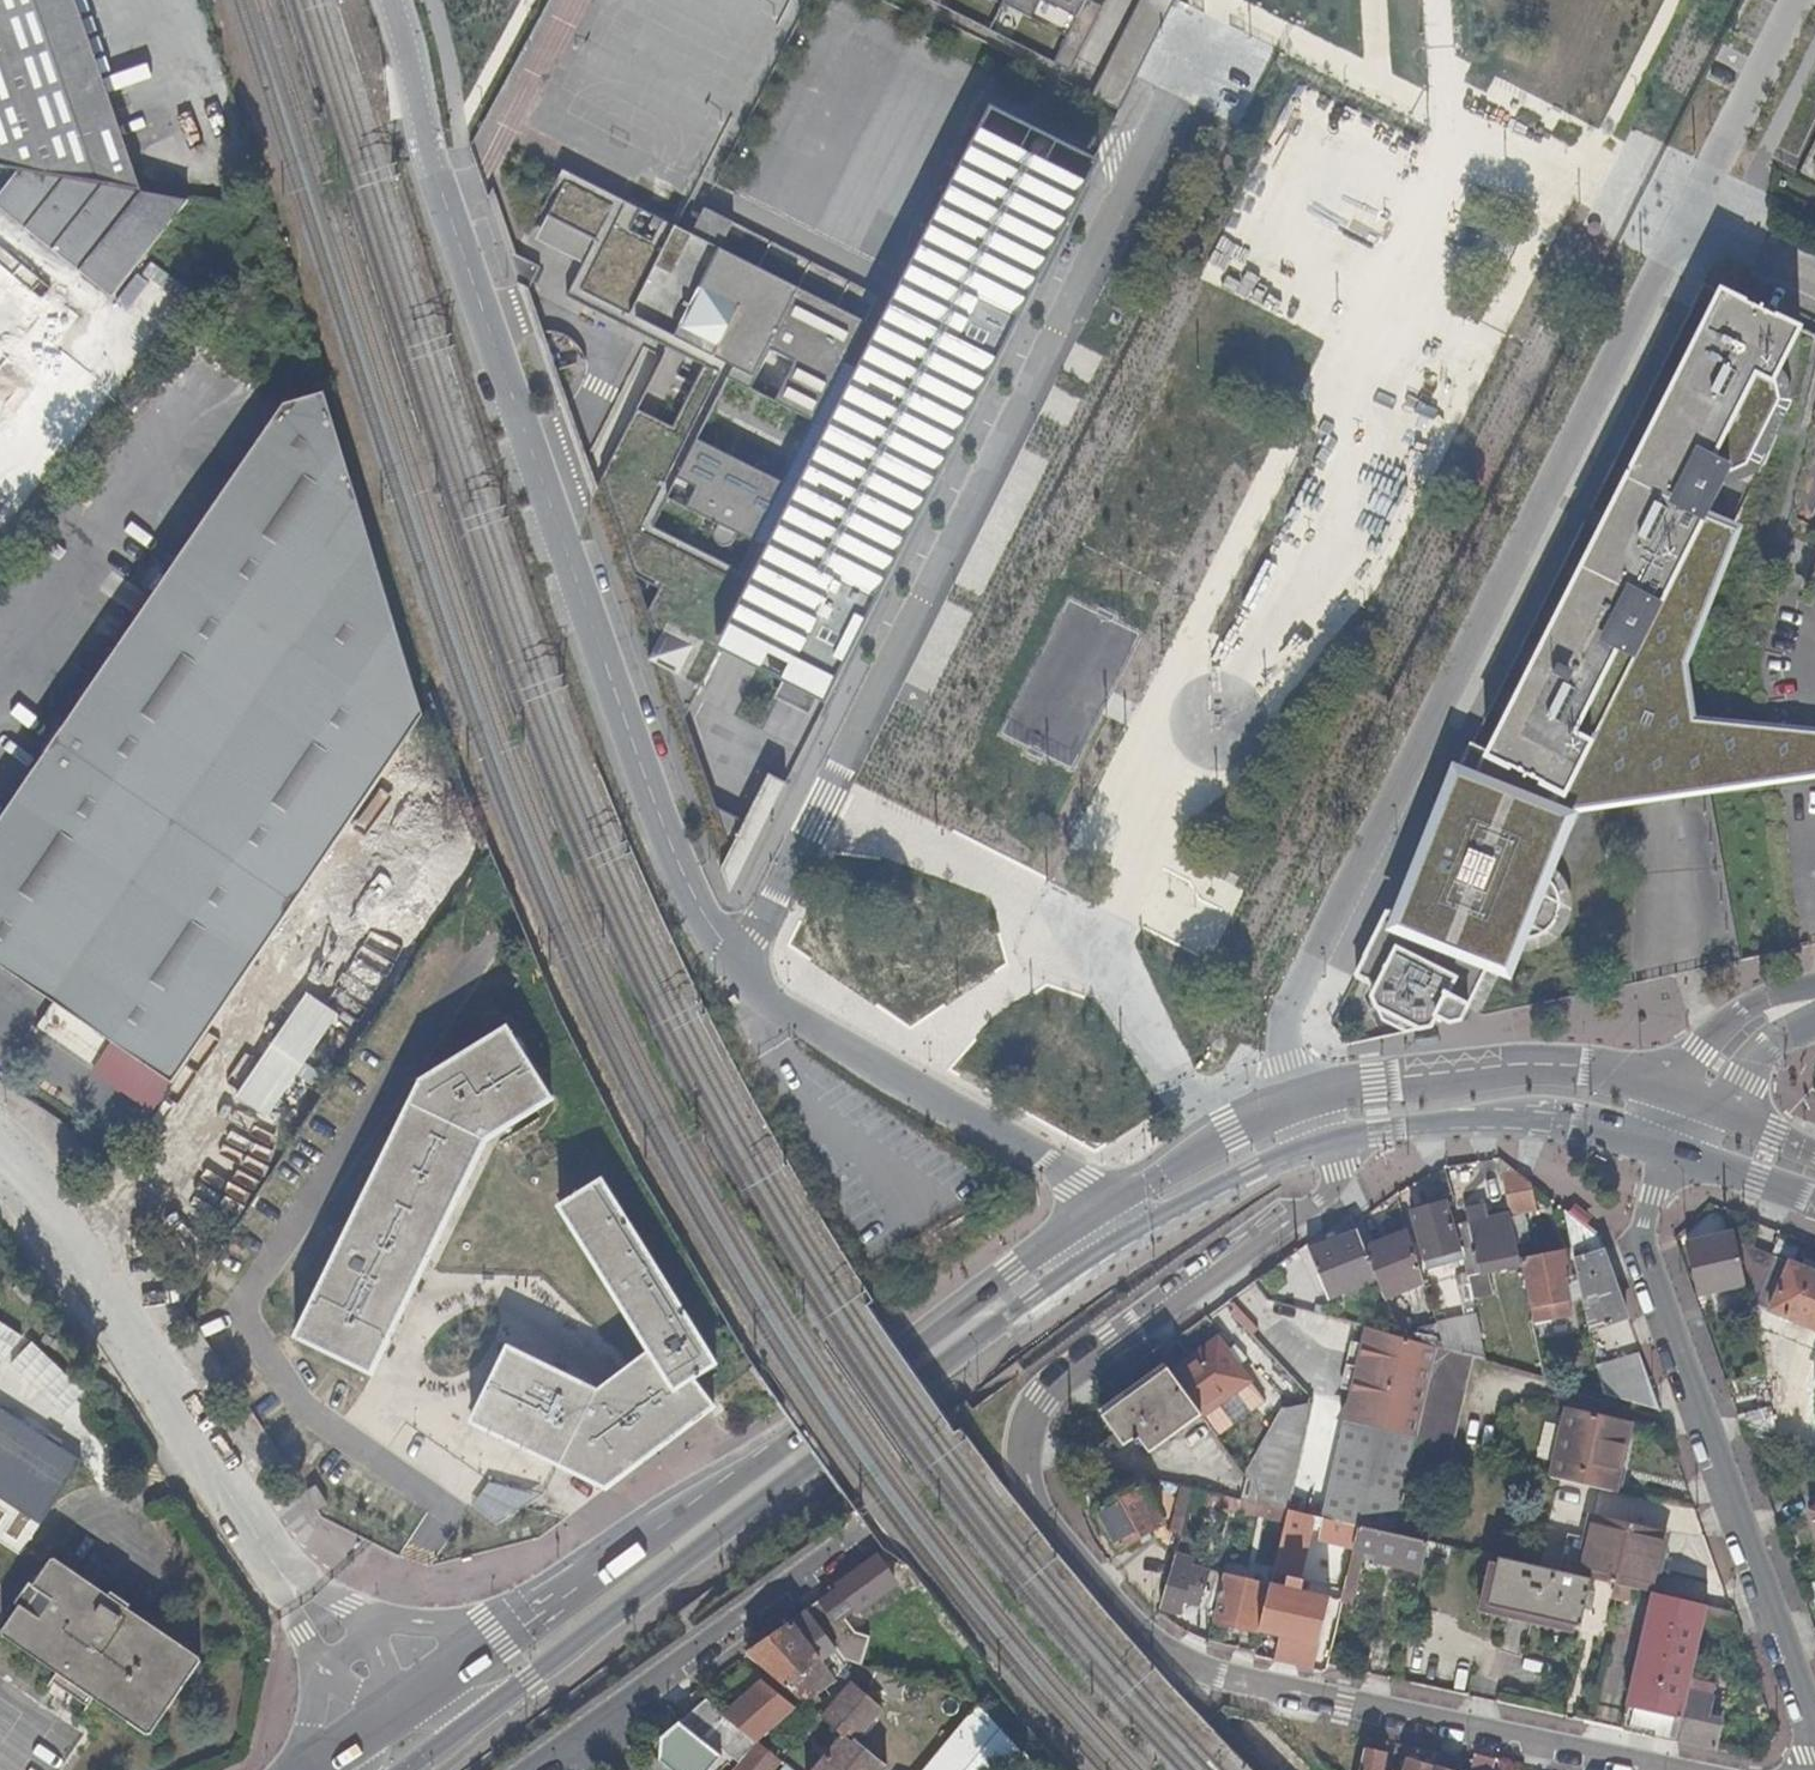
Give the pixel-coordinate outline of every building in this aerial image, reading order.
[(140,195),(74,0),(0,0),(0,169),(26,174),(140,195)] [(1072,70),(1104,6),(1093,0),(931,0),(1072,70)] [(1732,113),(1753,70),(1717,52),(1696,95),(1732,113)] [(1659,114),(1650,138),(1671,145),(1680,122),(1659,114)] [(689,718),(748,599),(787,619),(775,642),(802,656),(813,635),(840,648),(1076,175),(965,119),(865,319),(825,299),(833,283),(792,263),(784,279),(633,204),(612,247),(623,253),(611,277),(647,295),(631,328),(689,357),(606,525),(727,871),(751,822),(721,807),(689,718)] [(140,195),(26,174),(2,202),(119,297),(195,202),(140,195)] [(1076,175),(840,648),(848,652),(1084,179),(1076,175)] [(1469,793),(1407,917),(1392,910),(1360,973),(1384,984),(1379,992),(1391,1018),(1418,1031),(1438,1026),(1444,1015),(1456,1022),(1470,1019),(1478,1004),(1514,931),(1519,935),(1527,937),(1534,939),(1541,938),(1550,935),(1560,929),(1565,924),(1568,918),(1570,910),(1570,904),(1570,899),(1569,892),(1563,882),(1559,878),(1555,875),(1544,869),(1556,846),(1581,794),(1574,790),(1581,776),(1621,782),(1633,787),(1668,758),(1666,742),(1678,730),(1675,714),(1687,702),(1685,685),(1691,679),(1690,670),(1696,665),(1694,657),(1700,651),(1699,642),(1705,637),(1704,629),(1710,623),(1708,615),(1715,608),(1713,600),(1720,594),(1718,586),(1724,580),(1723,571),(1729,566),(1727,557),(1733,552),(1732,543),(1738,538),(1737,529),(1711,515),(1733,471),(1755,462),(1787,398),(1784,378),(1780,376),(1805,325),(1726,288),(1679,382),(1495,750),(1477,742),(1455,786),(1469,793)] [(48,290),(18,328),(42,347),(73,309),(48,290)] [(73,320),(53,341),(77,364),(97,344),(73,320)] [(431,712),(426,697),(424,697),(423,697),(422,696),(421,694),(422,693),(423,692),(424,691),(362,494),(331,395),(288,404),(0,832),(0,958),(186,1081),(431,712)] [(1556,846),(1814,805),(1814,743),(1710,723),(1696,665),(1690,670),(1691,679),(1685,685),(1687,702),(1675,714),(1678,730),(1666,742),(1668,758),(1633,787),(1621,782),(1581,776),(1574,790),(1581,794),(1556,846)] [(346,903),(328,931),(352,945),(369,917),(346,903)] [(348,1019),(318,997),(248,1100),(279,1121),(348,1019)] [(561,1095),(514,1024),(427,1078),(304,1333),(378,1372),(489,1140),(561,1095)] [(1510,1218),(1510,1219),(1536,1214),(1531,1187),(1500,1162),(1498,1162),(1510,1218)] [(1458,1229),(1445,1171),(1431,1180),(1439,1209),(1413,1216),(1426,1263),(1439,1259),(1441,1265),(1464,1259),(1458,1229)] [(601,1183),(565,1207),(652,1350),(603,1391),(513,1346),(477,1421),(612,1486),(720,1405),(702,1377),(723,1367),(601,1183)] [(1468,1227),(1458,1229),(1464,1259),(1474,1303),(1495,1298),(1490,1274),(1521,1268),(1520,1265),(1510,1219),(1510,1218),(1489,1222),(1486,1208),(1466,1213),(1468,1227)] [(1565,1215),(1590,1335),(1627,1323),(1598,1242),(1565,1215)] [(1365,1256),(1357,1234),(1309,1253),(1327,1300),(1376,1281),(1365,1256)] [(1736,1243),(1734,1237),(1688,1247),(1698,1296),(1745,1286),(1736,1243)] [(1410,1238),(1365,1256),(1376,1281),(1384,1301),(1424,1284),(1410,1238)] [(1776,1259),(1736,1243),(1745,1286),(1747,1295),(1759,1300),(1776,1259)] [(1565,1257),(1520,1265),(1521,1268),(1530,1311),(1568,1303),(1564,1282),(1570,1280),(1565,1257)] [(1769,1313),(1789,1265),(1776,1259),(1759,1300),(1747,1295),(1749,1305),(1769,1313)] [(1789,1265),(1769,1313),(1814,1332),(1814,1276),(1789,1265)] [(1444,1353),(1437,1328),(1420,1333),(1424,1346),(1439,1350),(1438,1351),(1444,1353)] [(1424,1346),(1367,1331),(1363,1347),(1352,1395),(1350,1406),(1339,1420),(1345,1424),(1323,1522),(1358,1530),(1396,1539),(1416,1450),(1438,1351),(1439,1350),(1424,1346)] [(1220,1343),(1172,1376),(1202,1417),(1203,1418),(1250,1385),(1220,1343)] [(1352,1395),(1363,1347),(1351,1345),(1341,1392),(1352,1395)] [(1452,1458),(1473,1361),(1444,1353),(1438,1351),(1416,1450),(1452,1458)] [(1638,1357),(1597,1370),(1603,1398),(1653,1412),(1638,1357)] [(1172,1376),(1169,1372),(1124,1405),(1104,1419),(1125,1448),(1134,1441),(1136,1444),(1140,1441),(1150,1456),(1202,1417),(1172,1376)] [(1287,1513),(1312,1401),(1287,1407),(1246,1478),(1248,1480),(1242,1503),(1287,1513)] [(38,1524),(80,1460),(0,1408),(0,1499),(38,1524)] [(1772,1411),(1738,1419),(1745,1437),(1779,1447),(1772,1411)] [(1633,1426),(1568,1412),(1552,1480),(1617,1495),(1633,1426)] [(502,1527),(522,1498),(493,1478),(472,1507),(502,1527)] [(1142,1488),(1097,1512),(1120,1552),(1164,1527),(1142,1488)] [(1188,1517),(1196,1493),(1183,1490),(1170,1532),(1182,1536),(1188,1517)] [(1196,1493),(1188,1517),(1212,1523),(1216,1509),(1239,1515),(1242,1503),(1196,1493)] [(1287,1513),(1242,1503),(1239,1515),(1286,1526),(1289,1514),(1287,1513)] [(1320,1544),(1354,1551),(1358,1530),(1323,1522),(1289,1514),(1286,1526),(1271,1589),(1261,1634),(1281,1639),(1276,1663),(1314,1672),(1330,1601),(1287,1591),(1292,1572),(1297,1573),(1307,1530),(1322,1533),(1320,1544)] [(1594,1519),(1580,1580),(1593,1583),(1616,1588),(1640,1593),(1651,1596),(1665,1536),(1594,1519)] [(1347,1579),(1347,1581),(1358,1584),(1365,1554),(1377,1557),(1376,1566),(1422,1577),(1429,1546),(1396,1539),(1358,1530),(1354,1551),(1347,1579)] [(1168,1582),(1160,1609),(1180,1614),(1184,1602),(1186,1595),(1202,1599),(1200,1606),(1217,1611),(1224,1578),(1224,1577),(1195,1569),(1191,1561),(1189,1560),(1176,1557),(1174,1565),(1168,1582)] [(93,1699),(149,1735),(200,1659),(128,1611),(130,1607),(111,1594),(109,1597),(53,1559),(2,1638),(58,1675),(93,1699)] [(896,1585),(878,1562),(840,1590),(843,1594),(832,1603),(829,1599),(809,1614),(810,1615),(845,1661),(859,1666),(868,1638),(855,1634),(843,1618),(854,1610),(858,1614),(896,1585)] [(1580,1580),(1498,1562),(1488,1607),(1582,1629),(1593,1583),(1580,1580)] [(1347,1581),(1347,1579),(1337,1577),(1333,1592),(1344,1595),(1347,1581)] [(1261,1634),(1271,1589),(1224,1578),(1217,1611),(1214,1623),(1261,1634)] [(902,1586),(910,1596),(915,1593),(920,1589),(912,1579),(902,1586)] [(1640,1593),(1616,1588),(1613,1600),(1637,1605),(1640,1593)] [(1186,1595),(1184,1602),(1200,1606),(1202,1599),(1186,1595)] [(1704,1632),(1709,1609),(1655,1597),(1624,1732),(1680,1744),(1693,1682),(1704,1632)] [(1733,1614),(1709,1609),(1704,1632),(1743,1640),(1733,1614)] [(845,1661),(810,1615),(750,1657),(812,1709),(821,1701),(818,1697),(837,1683),(830,1673),(836,1668),(841,1673),(862,1680),(864,1675),(876,1679),(878,1672),(859,1666),(845,1661)] [(907,1681),(880,1673),(876,1686),(902,1695),(907,1681)] [(87,1708),(93,1699),(58,1675),(52,1684),(87,1708)] [(760,1678),(722,1716),(749,1744),(788,1706),(760,1678)] [(1715,1686),(1693,1682),(1680,1744),(1716,1752),(1723,1722),(1709,1719),(1715,1686)] [(852,1686),(823,1719),(844,1737),(816,1769),(886,1769),(888,1768),(857,1742),(882,1712),(852,1686)] [(922,1769),(1005,1769),(1023,1748),(973,1707),(922,1769)] [(681,1723),(662,1738),(660,1762),(670,1769),(712,1769),(722,1757),(681,1723)] [(783,1762),(759,1742),(736,1769),(776,1769),(783,1762)] [(1365,1751),(1361,1769),(1383,1769),(1386,1755),(1365,1751)] [(1025,1754),(1012,1769),(1014,1769),(1037,1769),(1038,1769),(1025,1754)]
